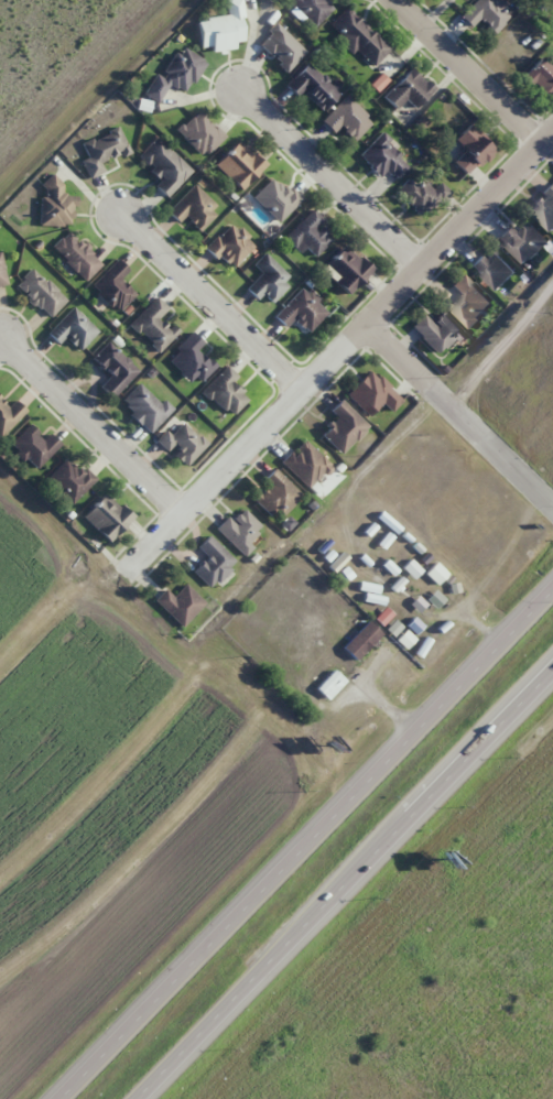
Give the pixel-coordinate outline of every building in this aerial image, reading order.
[(241,0),(225,0),(226,17),(197,20),(200,47),(211,47),(211,51),(235,49),(234,43),(245,42),(241,0)] [(335,6),(329,0),(288,0),(315,27),(335,6)] [(495,0),(476,0),(459,17),(471,28),(480,19),(494,33),(511,16),(495,0)] [(390,48),(346,8),(330,25),(339,33),(336,36),(372,68),(390,48)] [(155,74),(143,95),(159,104),(170,85),(186,94),(205,61),(179,46),(161,77),(155,74)] [(551,67),(541,57),(523,76),(546,98),(552,90),(552,66),(551,67)] [(339,94),(307,63),(285,85),(297,98),(303,93),(321,111),(339,94)] [(383,96),(397,110),(406,100),(415,109),(434,90),(411,68),(383,96)] [(340,128),(354,141),(373,123),(346,96),(321,121),(334,134),(340,128)] [(224,137),(199,111),(177,131),(203,158),(224,137)] [(454,140),(465,150),(453,162),(468,176),(495,149),(470,124),(454,140)] [(89,179),(105,171),(101,164),(129,151),(117,127),(81,144),(88,158),(81,161),(89,179)] [(358,156),(380,178),(387,171),(396,180),(411,166),(380,134),(358,156)] [(191,172),(156,137),(138,156),(160,179),(154,185),(166,197),(191,172)] [(241,191),(265,166),(238,141),(215,165),(241,191)] [(252,196),(278,222),(299,201),(273,175),(252,196)] [(399,189),(417,217),(451,196),(442,182),(430,190),(421,176),(399,189)] [(72,225),(72,196),(62,196),(62,179),(41,179),(41,226),(72,225)] [(168,212),(179,223),(185,216),(200,231),(220,210),(194,185),(168,212)] [(550,185),(527,208),(552,233),(552,232),(552,187),(550,185)] [(284,238),(301,254),(307,248),(315,256),(332,239),(318,225),(323,220),(313,209),(284,238)] [(206,246),(230,270),(255,246),(230,222),(206,246)] [(518,235),(509,226),(497,238),(524,265),(549,241),(531,223),(518,235)] [(67,229),(76,238),(75,240),(76,241),(77,240),(82,243),(83,242),(87,247),(85,250),(88,253),(86,255),(96,264),(84,278),(51,248),(67,229)] [(372,271),(346,245),(322,268),(349,295),(372,271)] [(471,266),(496,291),(515,273),(491,247),(471,266)] [(264,254),(253,264),(262,273),(246,289),(258,301),(264,294),(272,302),(293,282),(264,254)] [(90,285),(117,312),(135,294),(120,279),(128,271),(116,259),(90,285)] [(48,318),(65,301),(32,268),(15,285),(48,318)] [(459,295),(448,306),(470,328),(493,305),(463,274),(451,286),(459,295)] [(286,328),(295,319),(308,332),(328,312),(303,287),(274,316),(286,328)] [(155,296),(128,324),(135,334),(140,330),(151,341),(148,345),(156,352),(178,331),(172,324),(167,329),(165,326),(161,320),(158,320),(163,314),(167,308),(155,296)] [(98,332),(73,307),(47,333),(58,344),(65,337),(79,351),(98,332)] [(438,354),(461,331),(443,312),(432,323),(423,314),(411,327),(438,354)] [(203,344),(191,333),(167,357),(196,386),(215,367),(197,350),(203,344)] [(100,387),(112,398),(138,371),(108,342),(92,358),(110,376),(100,387)] [(247,400),(231,383),(237,377),(227,366),(203,389),(229,417),(247,400)] [(346,395),(368,417),(382,403),(391,412),(402,401),(371,370),(346,395)] [(119,403),(149,433),(171,412),(140,382),(119,403)] [(15,400),(8,407),(0,399),(0,437),(26,412),(15,400)] [(368,428),(340,400),(330,411),(337,419),(321,435),(340,455),(368,428)] [(171,453),(185,466),(206,445),(180,419),(158,442),(169,454),(171,453)] [(43,439),(29,425),(11,443),(36,469),(60,445),(49,433),(43,439)] [(308,489),(331,467),(303,440),(281,462),(308,489)] [(71,503),(93,482),(67,456),(46,478),(71,503)] [(301,495),(274,469),(263,480),(270,486),(255,501),(275,521),(301,495)] [(132,519),(106,492),(82,516),(108,543),(132,519)] [(253,548),(249,543),(263,529),(240,507),(217,530),(244,557),(253,548)] [(194,572),(210,589),(236,563),(209,535),(197,547),(208,558),(194,572)] [(425,574),(436,585),(448,573),(436,562),(425,574)] [(205,603),(186,584),(173,597),(165,589),(154,600),(181,627),(205,603)] [(407,613),(396,604),(389,613),(401,622),(407,613)] [(420,616),(430,624),(437,615),(428,607),(420,616)] [(382,634),(367,620),(341,646),(356,660),(382,634)]
